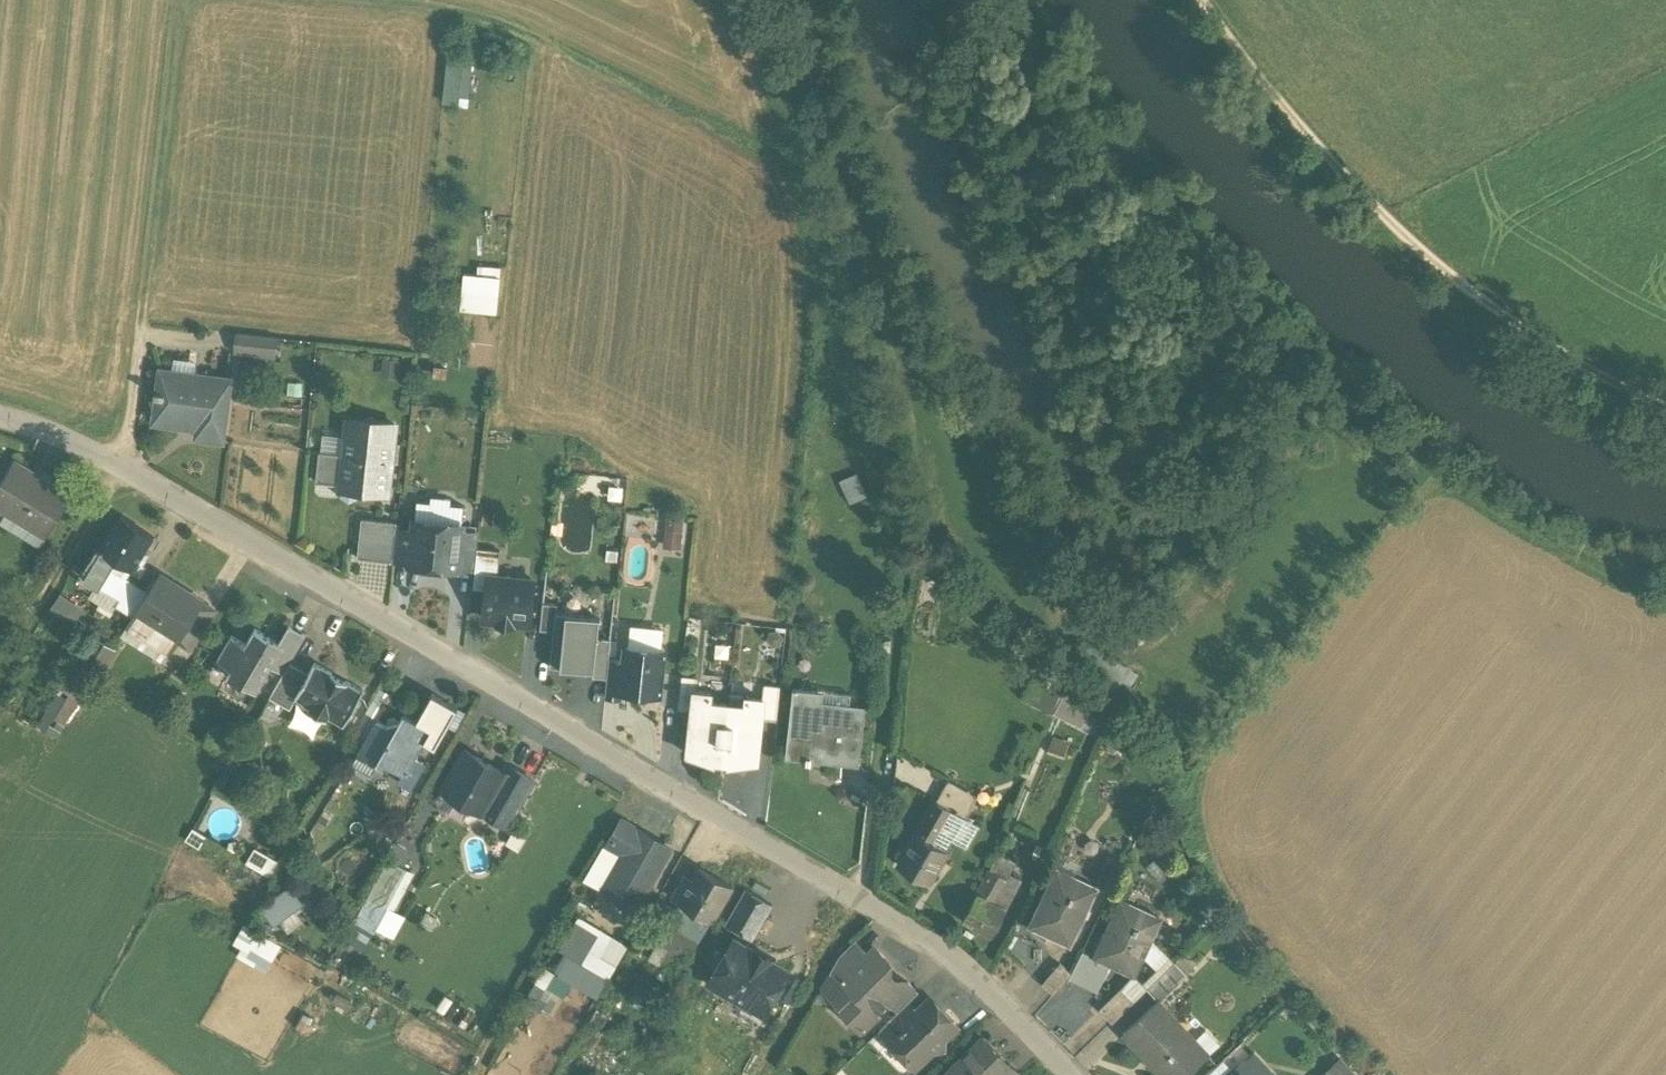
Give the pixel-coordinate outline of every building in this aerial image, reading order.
[(447,62),(446,104),(472,104),(473,63),(447,62)] [(500,278),(464,274),(461,310),(497,314),(500,278)] [(276,338),(238,334),(236,354),(274,358),(276,338)] [(231,379),(191,374),(190,381),(171,379),(169,394),(154,392),(153,397),(156,398),(154,419),(198,425),(196,438),(224,441),(231,379)] [(394,423),(348,418),(344,454),(320,452),(316,482),(341,485),(341,489),(340,495),(349,502),(359,497),(360,491),(386,494),(394,423)] [(0,482),(0,508),(8,513),(48,536),(72,494),(13,459),(0,482)] [(0,508),(0,514),(6,517),(8,513),(0,508)] [(153,536),(122,517),(103,549),(134,568),(153,536)] [(435,519),(416,517),(411,560),(410,562),(429,564),(430,561),(439,562),(439,565),(458,567),(458,564),(462,529),(463,522),(444,520),(444,526),(434,524),(435,519)] [(663,548),(680,549),(682,518),(666,517),(663,548)] [(397,522),(361,518),(357,558),(392,561),(393,558),(396,526),(397,522)] [(414,528),(396,526),(393,558),(411,560),(414,528)] [(479,531),(462,529),(458,564),(475,566),(478,548),(479,531)] [(501,550),(478,548),(475,566),(473,588),(489,590),(490,576),(498,577),(501,550)] [(103,549),(85,579),(120,600),(131,581),(128,579),(134,568),(103,549)] [(498,577),(490,576),(489,590),(486,619),(499,620),(499,622),(514,624),(515,622),(528,623),(532,581),(498,577)] [(202,602),(161,577),(151,593),(137,615),(154,626),(147,638),(170,653),(202,602)] [(137,615),(151,593),(131,581),(120,600),(116,606),(135,619),(137,615)] [(52,608),(73,622),(82,609),(61,594),(52,608)] [(217,611),(202,602),(170,653),(164,662),(179,671),(217,611)] [(558,605),(543,603),(541,630),(554,631),(556,613),(557,613),(558,605)] [(557,613),(556,613),(554,631),(550,667),(594,671),(595,671),(598,638),(600,618),(557,613)] [(289,626),(279,643),(284,645),(272,666),(284,673),(290,662),(306,635),(289,626)] [(279,643),(255,628),(246,644),(231,635),(218,659),(232,667),(228,675),(243,683),(242,685),(243,686),(244,684),(257,692),(272,666),(284,645),(279,643)] [(37,725),(57,738),(115,651),(94,637),(37,725)] [(611,639),(598,638),(595,671),(594,671),(593,677),(607,679),(609,659),(611,639)] [(664,651),(626,647),(625,661),(622,692),(623,692),(659,695),(664,651)] [(625,661),(609,659),(607,679),(605,696),(622,698),(623,692),(622,692),(625,661)] [(284,673),(270,697),(290,708),(297,697),(296,696),(309,672),(290,662),(284,673)] [(364,690),(315,662),(309,672),(296,696),(297,697),(311,705),(309,708),(327,719),(329,715),(344,724),(364,690)] [(698,678),(682,677),(678,710),(693,712),(695,692),(696,692),(698,678)] [(1061,691),(1034,678),(1024,700),(1052,713),(1061,691)] [(780,687),(764,686),(763,699),(764,699),(762,719),(777,721),(780,687)] [(817,691),(794,688),(786,757),(807,759),(807,762),(811,762),(812,756),(810,756),(810,752),(861,757),(865,713),(815,708),(817,691)] [(696,692),(695,692),(693,712),(688,754),(716,764),(717,762),(722,763),(729,705),(711,703),(712,694),(696,692)] [(424,741),(436,747),(457,710),(432,695),(417,721),(431,729),(424,741)] [(1092,709),(1066,696),(1057,713),(1083,726),(1092,709)] [(746,706),(729,705),(722,763),(728,763),(728,765),(757,761),(762,719),(764,699),(763,699),(747,698),(746,706)] [(400,721),(387,725),(378,720),(359,752),(378,763),(380,759),(404,773),(405,774),(414,758),(424,741),(431,729),(417,721),(404,713),(400,721)] [(1051,752),(1066,755),(1072,727),(1057,724),(1051,752)] [(237,731),(223,735),(226,746),(240,741),(237,731)] [(504,772),(465,750),(443,789),(499,822),(506,811),(514,815),(534,780),(508,765),(504,772)] [(414,758),(405,774),(404,773),(398,782),(412,790),(426,764),(414,758)] [(950,782),(939,801),(952,809),(971,820),(982,801),(950,782)] [(936,800),(899,865),(928,881),(947,849),(933,841),(952,809),(939,801),(936,800)] [(669,849),(623,822),(610,844),(625,853),(604,890),(635,908),(669,849)] [(189,843),(201,851),(208,840),(196,832),(189,843)] [(244,869),(261,879),(272,860),(255,850),(244,869)] [(387,861),(358,919),(381,931),(410,872),(387,861)] [(701,867),(692,883),(684,878),(673,897),(681,901),(712,920),(732,884),(701,867)] [(991,868),(963,920),(993,935),(1007,909),(995,903),(1009,877),(1001,873),(991,868)] [(1057,868),(1032,924),(1070,942),(1096,886),(1057,868)] [(1011,873),(1003,869),(1001,873),(1009,877),(1011,873)] [(1009,877),(995,903),(1007,909),(1023,880),(1011,873),(1009,877)] [(726,923),(753,939),(773,905),(745,889),(726,923)] [(1161,917),(1123,899),(1097,955),(1111,961),(1135,972),(1161,917)] [(265,909),(271,924),(292,915),(287,901),(265,909)] [(712,920),(681,901),(660,940),(691,957),(712,920)] [(628,946),(579,916),(559,949),(566,953),(608,978),(628,946)] [(247,955),(269,968),(281,948),(259,935),(247,955)] [(764,1012),(788,970),(735,940),(711,982),(764,1012)] [(855,940),(840,955),(831,971),(841,982),(868,955),(867,955),(868,954),(855,940)] [(907,981),(875,947),(868,954),(867,955),(868,955),(841,982),(852,993),(838,1006),(861,1029),(879,1010),(883,1010),(886,1007),(886,1003),(888,1000),(907,981)] [(1111,961),(1097,955),(1084,949),(1070,978),(1098,991),(1111,961)] [(596,998),(608,978),(566,953),(554,972),(563,978),(596,998)] [(1176,959),(1147,987),(1160,1001),(1189,973),(1176,959)] [(1061,964),(1042,985),(1052,994),(1071,973),(1061,964)] [(563,978),(554,972),(545,967),(524,1001),(542,1012),(563,978)] [(907,981),(888,1000),(898,1010),(906,1002),(917,990),(907,981)] [(1122,988),(1101,1008),(1113,1020),(1134,1000),(1122,988)] [(898,1010),(878,1030),(889,1041),(893,1037),(892,1036),(916,1012),(906,1002),(898,1010)] [(937,1015),(925,1003),(916,1012),(892,1036),(893,1037),(904,1048),(902,1051),(914,1063),(931,1046),(940,1046),(940,1037),(953,1024),(940,1011),(937,1015)] [(1154,1004),(1123,1033),(1163,1074),(1186,1074),(1204,1058),(1154,1004)] [(940,1074),(995,1074),(1009,1062),(981,1034),(940,1074)] [(1227,1074),(1261,1074),(1245,1058),(1227,1074)] [(1340,1058),(1321,1074),(1355,1074),(1340,1058)] [(1020,1072),(1009,1062),(995,1074),(1017,1074),(1020,1072)]
